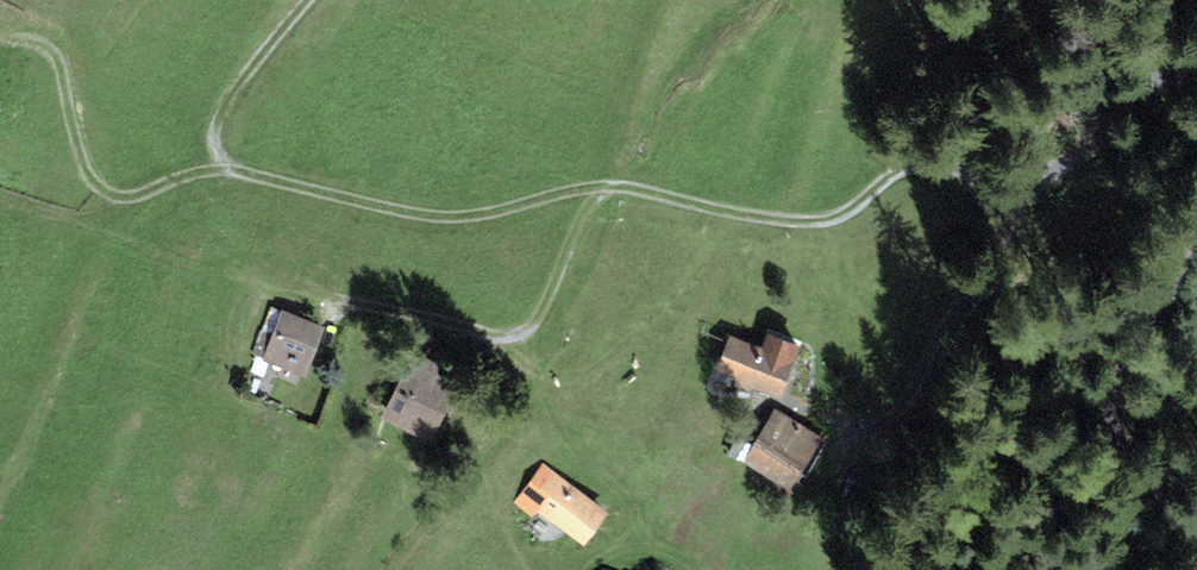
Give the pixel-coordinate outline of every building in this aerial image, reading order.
[(325,330),(270,307),(251,355),(306,378),(325,330)] [(762,348),(729,336),(715,372),(737,381),(735,386),(754,394),(756,388),(784,399),(796,367),(791,365),(798,347),(767,335),(762,348)] [(457,384),(407,362),(381,419),(430,442),(457,384)] [(827,439),(774,410),(745,462),(798,491),(827,439)] [(610,511),(544,462),(514,502),(533,517),(537,512),(584,547),(610,511)]
